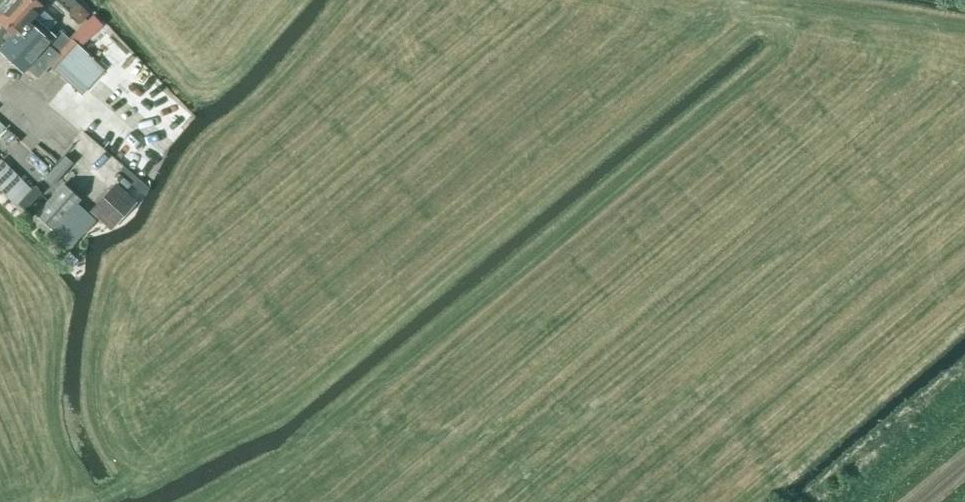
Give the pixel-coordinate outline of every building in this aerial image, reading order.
[(35,17),(42,9),(32,0),(12,0),(0,13),(0,24),(3,27),(0,30),(0,54),(22,74),(27,69),(38,79),(49,66),(82,95),(104,70),(70,39),(59,30),(54,36),(35,17)] [(99,122),(88,131),(109,158),(120,150),(99,122)] [(18,204),(34,187),(3,158),(0,161),(0,187),(18,204)] [(117,181),(90,210),(113,231),(140,201),(117,181)] [(66,252),(95,219),(78,204),(82,199),(63,183),(35,214),(52,229),(46,235),(66,252)]
